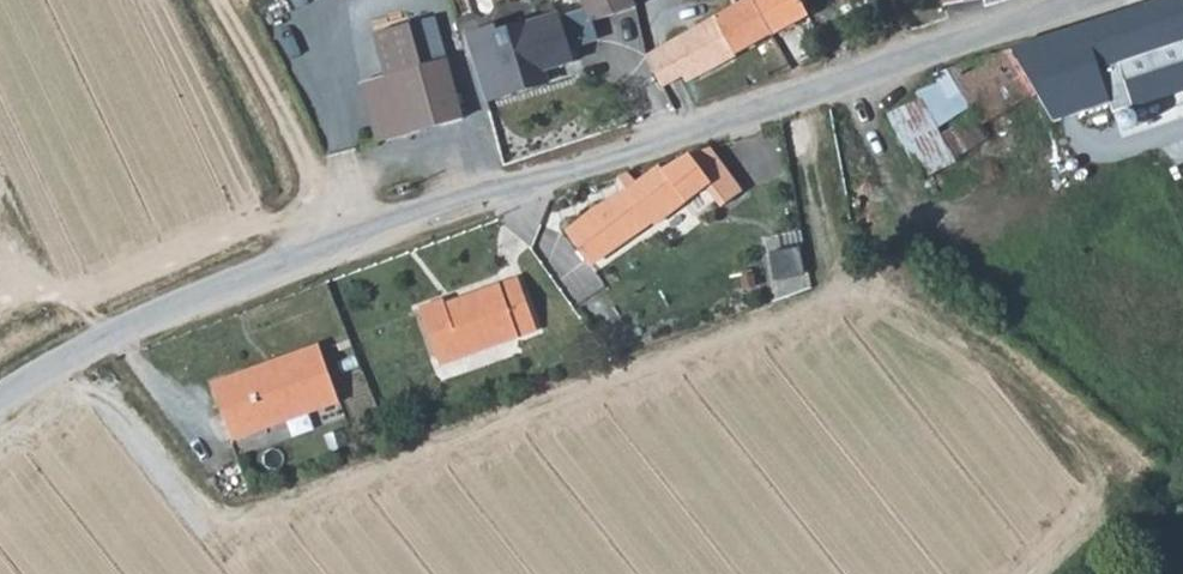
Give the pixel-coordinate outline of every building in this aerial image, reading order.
[(263,64),(294,49),(270,0),(232,0),(263,64)] [(601,40),(625,31),(619,16),(639,8),(635,0),(581,0),(601,40)] [(752,0),(747,0),(718,16),(720,19),(649,57),(665,85),(690,71),(695,79),(711,69),(741,53),(773,38),(752,0)] [(773,38),(811,17),(803,0),(752,0),(773,38)] [(1122,15),(1138,59),(1182,42),(1182,0),(1168,0),(1122,15)] [(495,28),(469,36),(489,101),(544,83),(540,72),(575,61),(559,14),(497,34),(495,28)] [(1117,66),(1138,59),(1122,15),(1084,27),(1086,31),(1079,34),(1101,90),(1123,78),(1117,66)] [(1079,34),(1021,65),(1036,91),(1052,118),(1101,90),(1079,34)] [(448,60),(359,83),(364,97),(376,141),(463,119),(448,60)] [(947,143),(1029,96),(1013,60),(984,75),(977,60),(941,76),(940,86),(920,92),(947,143)] [(725,168),(707,148),(697,151),(664,168),(660,165),(610,203),(595,210),(569,231),(593,266),(651,223),(654,227),(725,168)] [(505,296),(521,290),(515,271),(497,276),(500,283),(505,296)] [(515,336),(535,329),(521,290),(505,296),(500,283),(446,303),(444,296),(418,305),(435,355),(512,329),(515,336)] [(320,345),(318,339),(247,367),(250,373),(320,345)] [(234,436),(340,396),(320,345),(250,373),(247,367),(213,381),(234,436)]
